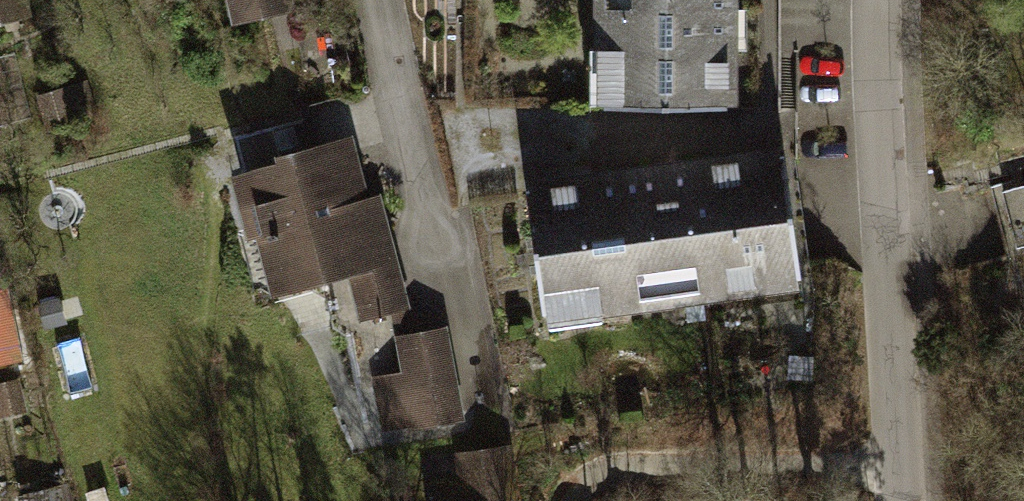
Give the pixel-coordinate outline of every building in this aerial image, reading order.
[(20,11),(18,0),(0,0),(0,16),(20,11)] [(239,13),(282,4),(281,0),(236,0),(239,13)] [(604,47),(618,55),(617,107),(727,108),(727,0),(604,0),(604,47)] [(50,128),(74,122),(65,89),(41,96),(50,128)] [(334,111),(235,137),(245,178),(242,179),(255,228),(266,234),(275,269),(294,279),(358,263),(371,268),(381,301),(403,295),(385,226),(366,230),(345,152),(334,111)] [(798,263),(784,155),(526,191),(540,299),(593,292),(602,304),(752,284),(749,269),(798,263)] [(687,297),(689,318),(705,316),(702,295),(687,297)] [(442,331),(401,338),(409,379),(376,385),(384,426),(416,420),(417,424),(457,416),(442,331)] [(810,357),(790,356),(789,376),(809,377),(810,357)] [(505,447),(469,452),(473,477),(426,483),(428,500),(513,500),(505,447)]
